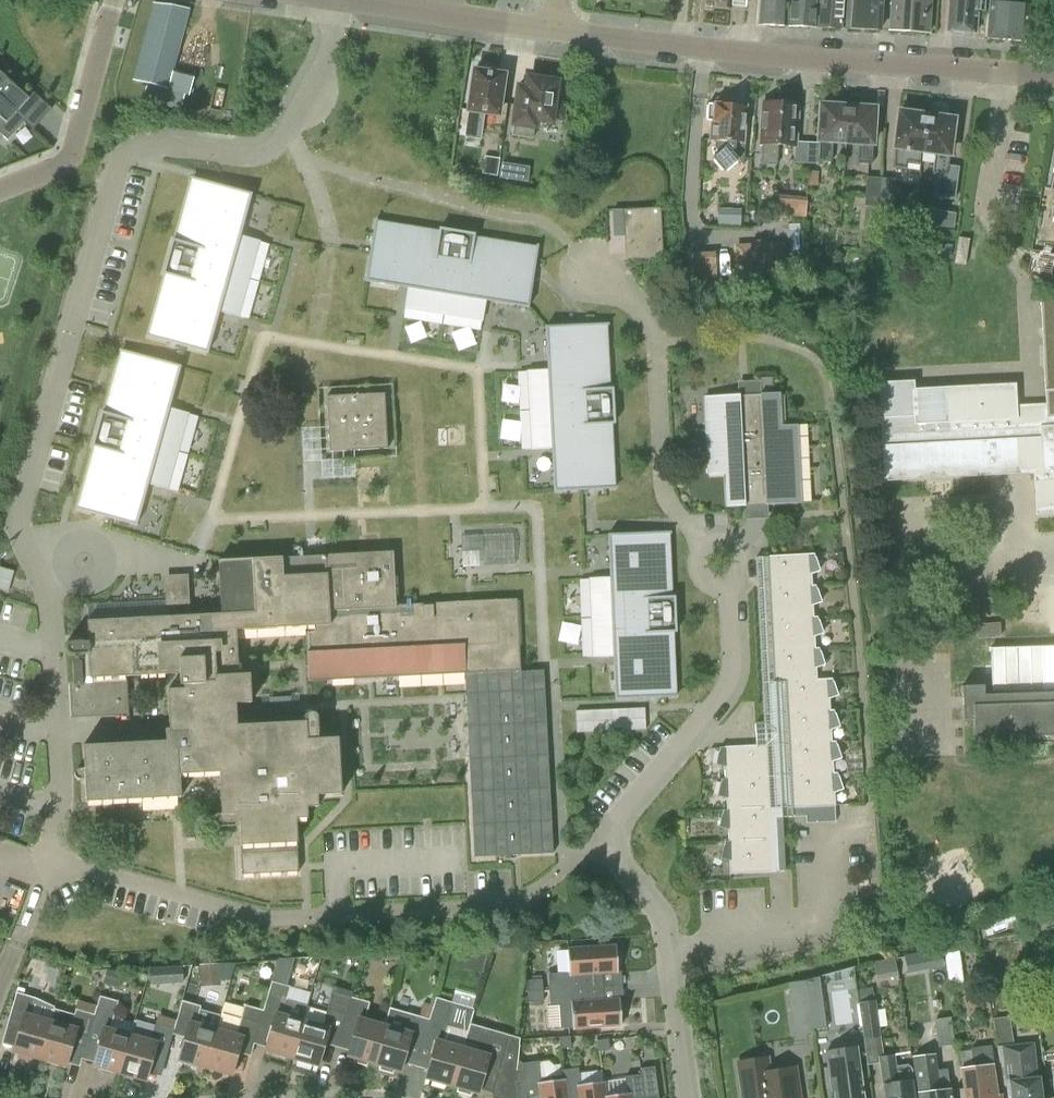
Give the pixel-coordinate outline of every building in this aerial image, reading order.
[(126,7),(133,8),(134,2),(134,1),(134,0),(126,0),(125,6),(124,6),(124,7),(124,8),(125,8),(126,7)] [(786,27),(788,0),(760,0),(759,26),(786,27)] [(812,29),(815,0),(791,0),(789,27),(812,29)] [(817,28),(839,30),(842,0),(819,0),(817,28)] [(845,29),(879,31),(881,0),(848,0),(845,29)] [(889,31),(929,34),(932,0),(891,0),(889,31)] [(963,34),(975,34),(976,11),(983,11),(984,0),(950,0),(948,32),(949,32),(951,37),(961,37),(963,34)] [(988,39),(1026,42),(1028,6),(1007,4),(1007,0),(991,0),(988,39)] [(133,81),(146,84),(142,102),(179,112),(183,94),(188,96),(193,77),(173,72),(189,11),(153,4),(133,81)] [(504,70),(475,66),(469,111),(464,138),(480,140),(484,114),(497,115),(504,70)] [(7,141),(24,123),(15,114),(29,99),(28,98),(0,74),(0,135),(7,141)] [(528,80),(526,91),(518,90),(512,136),(531,139),(534,120),(549,122),(550,120),(565,122),(567,104),(552,102),(555,84),(552,83),(548,77),(537,76),(531,80),(528,80)] [(706,122),(713,123),(712,143),(715,144),(715,148),(719,153),(712,159),(724,173),(739,161),(744,167),(748,107),(733,106),(733,102),(728,96),(720,96),(716,100),(714,104),(708,104),(706,122)] [(762,145),(761,166),(777,167),(778,146),(795,147),(797,106),(763,103),(760,145),(762,145)] [(833,143),(846,144),(848,108),(821,106),(819,142),(818,161),(831,162),(833,143)] [(848,108),(846,144),(858,145),(856,165),(871,166),(875,110),(848,108)] [(922,153),(926,117),(899,113),(894,149),(892,169),(906,171),(907,165),(920,167),(922,153)] [(926,117),(922,153),(935,155),(932,175),(937,175),(933,198),(954,201),(959,168),(949,166),(950,157),(949,156),(954,120),(926,117)] [(500,160),(484,158),(482,175),(497,177),(500,160)] [(818,172),(806,172),(806,186),(817,186),(818,172)] [(148,338),(183,348),(208,355),(217,322),(220,313),(239,318),(259,244),(240,238),(242,228),(252,194),(220,185),(190,177),(190,178),(146,337),(148,338)] [(879,208),(880,205),(881,179),(866,178),(864,207),(879,208)] [(894,180),(881,179),(880,205),(892,206),(894,180)] [(723,208),(723,224),(744,224),(744,208),(723,208)] [(958,228),(960,212),(927,208),(925,224),(958,228)] [(623,211),(626,260),(663,259),(660,209),(623,211)] [(375,219),(371,243),(369,252),(365,282),(398,288),(407,289),(404,310),(405,310),(482,322),(483,323),(487,302),(495,303),(528,308),(534,276),(535,267),(539,244),(473,235),(473,233),(439,228),(439,229),(375,219)] [(777,237),(734,239),(735,261),(778,259),(777,237)] [(969,240),(958,239),(955,264),(965,266),(969,240)] [(1032,250),(1027,278),(1053,283),(1053,254),(1032,250)] [(703,295),(705,318),(716,318),(715,294),(703,295)] [(1047,427),(1053,426),(1053,296),(1041,297),(1046,404),(1047,427)] [(527,372),(531,450),(531,451),(552,450),(552,459),(554,493),(581,491),(596,490),(618,489),(608,323),(593,324),(583,325),(545,327),(547,361),(547,370),(527,372)] [(146,494),(148,485),(166,490),(189,414),(169,408),(172,399),(182,367),(177,366),(140,355),(120,349),(75,509),(92,514),(105,518),(136,527),(146,494)] [(742,382),(744,394),(766,389),(763,377),(742,382)] [(1047,427),(1046,404),(1018,405),(1017,382),(914,388),(914,379),(879,381),(884,479),(1033,472),(1035,515),(1053,514),(1053,426),(1047,427)] [(385,394),(327,396),(330,452),(388,449),(385,394)] [(726,507),(765,505),(801,503),(797,425),(780,426),(779,394),(750,395),(740,396),(705,397),(708,476),(725,475),(726,507)] [(613,658),(613,666),(614,700),(658,699),(678,698),(675,632),(677,632),(675,589),(673,589),(671,532),(608,534),(609,569),(609,580),(589,579),(591,658),(613,658)] [(89,655),(72,657),(74,708),(127,705),(127,677),(179,675),(179,691),(167,691),(169,729),(165,731),(165,742),(84,746),(84,803),(179,799),(179,776),(218,775),(221,828),(240,828),(242,876),(299,873),(296,821),(308,820),(308,808),(319,809),(319,797),(342,795),(340,740),(319,740),(318,722),(238,727),(236,705),(253,703),(247,675),(238,676),(237,631),(305,629),(308,682),(519,670),(515,601),(394,607),(396,551),(218,560),(220,614),(189,616),(190,599),(165,600),(166,618),(88,622),(89,655)] [(813,554),(768,556),(770,588),(815,586),(815,585),(812,586),(811,574),(820,571),(813,554)] [(763,725),(755,725),(755,746),(766,746),(768,777),(770,808),(771,840),(773,872),(785,872),(785,871),(782,818),(792,818),(793,818),(791,775),(789,744),(787,712),(786,681),(775,681),(773,650),(771,619),(769,588),(768,556),(755,557),(757,583),(763,725)] [(821,603),(815,586),(770,588),(772,619),(813,617),(813,606),(821,603)] [(817,617),(813,617),(772,619),(773,650),(819,649),(815,648),(814,637),(823,634),(817,617)] [(1004,634),(1004,622),(984,623),(984,636),(1004,634)] [(825,666),(819,649),(773,650),(775,681),(786,681),(832,680),(831,679),(817,680),(816,669),(825,666)] [(474,674),(465,674),(465,675),(469,768),(472,825),(473,847),(474,858),(532,855),(553,854),(544,671),(539,671),(520,672),(484,673),(476,674),(474,674)] [(838,696),(832,680),(786,681),(787,712),(832,711),(830,710),(829,699),(838,696)] [(983,696),(983,687),(961,687),(962,721),(974,720),(975,740),(1053,738),(1053,694),(983,696)] [(833,711),(832,711),(787,712),(789,744),(835,742),(831,742),(831,731),(840,728),(833,711)] [(835,742),(789,744),(791,775),(833,774),(832,762),(841,759),(835,742)] [(725,779),(723,779),(768,777),(766,746),(755,746),(719,748),(715,766),(724,768),(725,779)] [(837,774),(833,774),(791,775),(793,809),(835,808),(834,793),(842,791),(837,774)] [(726,799),(726,810),(770,808),(768,777),(723,779),(721,779),(716,797),(726,799)] [(728,830),(728,842),(771,840),(770,808),(726,810),(722,810),(719,829),(728,830)] [(730,875),(773,872),(771,840),(728,842),(724,842),(720,860),(729,861),(730,875)] [(548,975),(549,991),(603,988),(602,973),(618,972),(617,967),(620,966),(619,953),(617,953),(616,947),(567,951),(569,974),(548,975)] [(941,949),(928,951),(931,969),(944,967),(941,949)] [(953,979),(966,976),(962,949),(948,951),(953,979)] [(876,960),(879,980),(902,977),(900,958),(876,960)] [(218,964),(199,965),(200,988),(220,987),(218,964)] [(527,981),(526,993),(542,992),(542,980),(527,981)] [(806,981),(788,984),(792,1007),(810,1004),(806,981)] [(265,1053),(291,1060),(307,1005),(287,1000),(290,988),(271,982),(261,1019),(273,1023),(265,1053)] [(603,988),(549,991),(550,1007),(559,1007),(561,1030),(621,1026),(621,1020),(624,1020),(623,1006),(620,1006),(620,1001),(604,1002),(603,988)] [(542,992),(526,993),(524,1003),(542,1002),(542,992)] [(954,1045),(947,992),(930,995),(938,1047),(954,1045)] [(33,1059),(39,1061),(54,1010),(54,1007),(35,999),(16,993),(9,1020),(21,1023),(13,1053),(19,1055),(18,1058),(32,1062),(33,1059)] [(93,1067),(119,1075),(134,1022),(134,1021),(133,1023),(114,1017),(115,1013),(118,1003),(100,997),(94,1015),(89,1034),(101,1037),(93,1067)] [(368,1064),(374,1065),(390,1009),(388,1009),(384,1026),(365,1020),(370,1003),(351,998),(349,1005),(339,1041),(351,1045),(347,1058),(354,1060),(353,1063),(367,1067),(368,1064)] [(452,1088),(467,1031),(445,1025),(451,1003),(436,998),(429,1020),(421,1047),(433,1050),(425,1080),(452,1088)] [(326,1038),(339,1041),(349,1005),(330,1000),(326,1013),(307,1007),(308,1006),(307,1005),(291,1060),(318,1068),(326,1038)] [(875,1001),(858,1003),(864,1040),(881,1037),(875,1001)] [(182,1002),(174,1029),(167,1056),(175,1028),(187,1032),(178,1061),(205,1069),(220,1015),(219,1015),(215,1029),(196,1024),(201,1007),(182,1002)] [(409,1043),(421,1047),(429,1020),(390,1009),(374,1065),(380,1067),(379,1071),(393,1075),(394,1071),(400,1073),(409,1043)] [(87,1042),(89,1034),(94,1015),(76,1010),(74,1016),(54,1010),(39,1061),(66,1068),(75,1038),(87,1042)] [(240,1021),(220,1015),(205,1069),(231,1077),(240,1047),(252,1050),(260,1024),(241,1018),(240,1021)] [(1002,1064),(1005,1085),(1006,1097),(1011,1097),(1039,1097),(1037,1082),(1034,1044),(1013,1045),(1009,1018),(993,1020),(999,1064),(1002,1064)] [(134,1022),(119,1075),(146,1082),(154,1052),(167,1056),(174,1029),(155,1024),(155,1027),(134,1022)] [(507,1042),(467,1031),(452,1088),(458,1089),(457,1093),(471,1097),(472,1093),(478,1095),(487,1065),(516,1074),(517,1069),(520,1039),(508,1036),(507,1042)] [(961,1070),(964,1097),(991,1097),(997,1096),(994,1066),(991,1046),(971,1049),(974,1068),(961,1070)] [(826,1052),(832,1093),(834,1092),(835,1097),(864,1097),(856,1047),(826,1052)] [(941,1091),(939,1080),(942,1079),(940,1066),(937,1067),(935,1054),(911,1057),(917,1094),(917,1097),(950,1097),(949,1090),(941,1091)] [(877,1057),(878,1064),(881,1086),(883,1097),(913,1097),(911,1083),(913,1082),(911,1069),(907,1065),(896,1067),(894,1055),(883,1057),(877,1057)] [(760,1092),(761,1097),(799,1097),(795,1069),(769,1073),(767,1059),(738,1064),(743,1095),(760,1092)] [(561,1071),(562,1076),(541,1079),(538,1061),(521,1063),(522,1069),(517,1069),(516,1074),(517,1074),(515,1082),(517,1097),(566,1097),(562,1071),(561,1071)] [(603,1083),(605,1097),(644,1097),(660,1094),(656,1067),(640,1070),(641,1075),(624,1078),(627,1094),(605,1097),(603,1083)] [(603,1083),(580,1086),(578,1069),(562,1071),(566,1097),(605,1097),(603,1083)]
